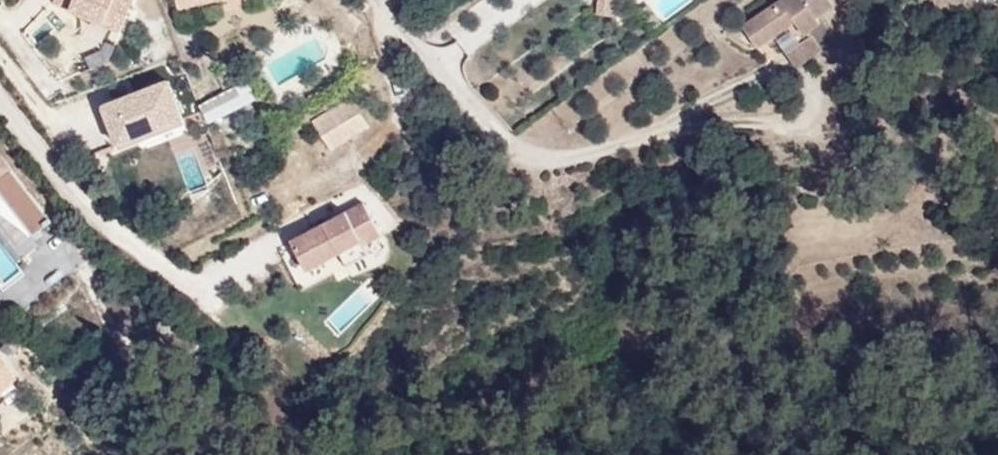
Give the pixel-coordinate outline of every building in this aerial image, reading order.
[(124,0),(49,0),(49,1),(112,28),(124,0)] [(615,14),(616,0),(595,0),(594,12),(615,14)] [(804,0),(767,0),(752,10),(767,34),(786,21),(804,0)] [(835,17),(828,5),(835,0),(804,0),(786,21),(808,55),(836,38),(826,24),(835,17)] [(236,111),(264,93),(251,72),(204,102),(219,126),(234,116),(236,111)] [(95,99),(111,142),(182,115),(165,73),(95,99)] [(372,125),(355,98),(315,123),(333,150),(372,125)] [(0,153),(0,170),(8,163),(0,153)] [(8,163),(0,170),(0,210),(11,201),(33,228),(49,215),(8,163)] [(286,235),(303,267),(376,228),(360,197),(286,235)] [(339,245),(341,259),(360,256),(359,242),(339,245)]
